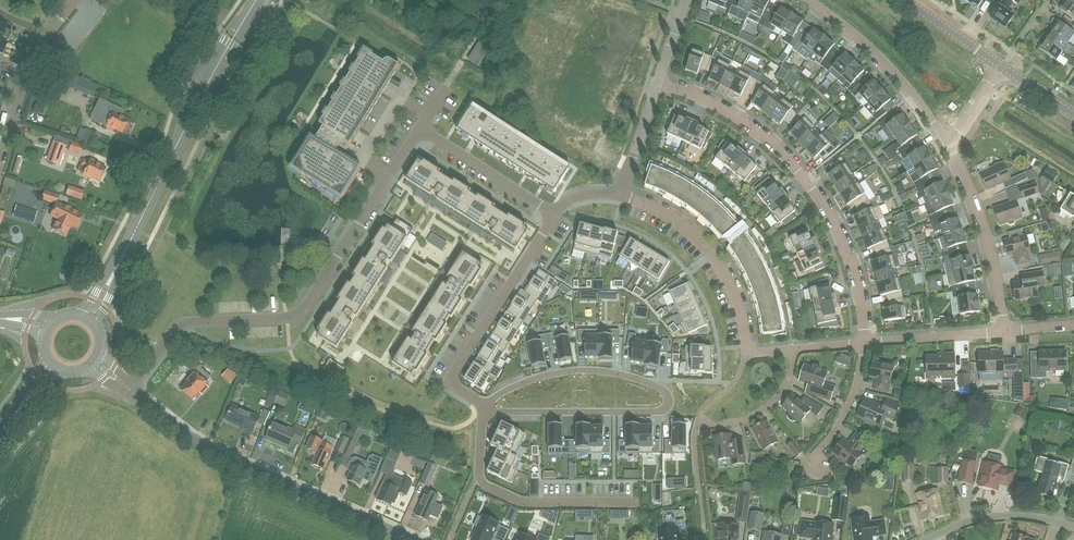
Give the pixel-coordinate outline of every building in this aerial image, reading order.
[(734,0),(718,0),(726,3),(724,8),(730,10),(732,5),(734,0)] [(739,0),(734,0),(732,5),(749,13),(755,0),(741,0),(741,1),(739,0)] [(767,0),(755,0),(749,13),(755,16),(752,21),(758,23),(763,26),(769,15),(764,12),(769,1),(767,0)] [(977,8),(982,0),(965,0),(977,8)] [(1005,28),(1013,16),(1006,11),(1012,3),(1007,0),(1003,0),(999,6),(998,6),(990,17),(1005,28)] [(1067,0),(1059,0),(1058,1),(1062,4),(1059,10),(1073,20),(1073,5),(1067,0)] [(769,15),(763,26),(768,29),(773,32),(776,27),(782,31),(792,14),(781,8),(775,18),(769,15)] [(792,14),(782,31),(787,34),(783,41),(788,44),(793,48),(792,49),(802,35),(797,31),(803,21),(792,14)] [(1069,42),(1073,34),(1073,33),(1053,19),(1049,23),(1054,26),(1051,30),(1069,42)] [(6,42),(7,42),(5,41),(6,39),(8,40),(11,32),(9,32),(10,29),(0,24),(0,40),(6,42)] [(802,35),(792,49),(798,54),(807,60),(812,52),(824,37),(814,29),(807,38),(802,35)] [(1043,33),(1041,36),(1062,51),(1069,42),(1051,30),(1047,36),(1043,33)] [(1062,51),(1041,36),(1037,41),(1042,44),(1038,49),(1056,61),(1062,51)] [(834,44),(824,37),(812,52),(818,57),(815,61),(824,68),(832,58),(827,54),(834,44)] [(764,43),(756,38),(753,45),(761,49),(764,43)] [(474,49),(484,55),(489,48),(479,41),(474,49)] [(706,70),(712,56),(692,50),(685,70),(697,74),(699,70),(706,70)] [(344,140),(350,144),(398,65),(389,60),(388,59),(387,60),(386,60),(385,60),(384,61),(383,62),(364,51),(319,124),(323,127),(314,140),(310,138),(291,169),(342,200),(361,168),(345,159),(343,162),(333,156),(339,148),(344,140)] [(778,60),(782,64),(784,61),(788,55),(783,52),(778,60)] [(837,62),(832,58),(824,68),(828,71),(832,76),(836,72),(841,76),(854,62),(845,53),(837,62)] [(729,66),(712,56),(706,70),(711,75),(708,79),(719,85),(729,66)] [(789,73),(790,72),(793,68),(784,61),(782,64),(780,67),(782,68),(789,73)] [(864,71),(854,62),(841,76),(846,81),(842,85),(847,89),(851,93),(860,84),(856,79),(864,71)] [(740,71),(729,66),(719,85),(730,91),(740,71)] [(787,76),(789,73),(782,68),(777,76),(784,80),(787,76)] [(740,71),(730,91),(740,96),(742,92),(749,93),(757,81),(740,71)] [(66,87),(93,98),(98,85),(71,74),(69,77),(58,72),(53,84),(66,89),(66,87)] [(787,76),(793,80),(796,76),(790,72),(789,73),(787,76)] [(860,84),(851,93),(855,97),(859,102),(863,98),(867,103),(882,90),(873,80),(865,88),(860,84)] [(757,81),(749,93),(754,99),(751,103),(760,110),(774,93),(757,81)] [(440,94),(447,98),(452,87),(445,83),(440,94)] [(822,84),(817,90),(818,91),(823,96),(828,90),(822,84)] [(882,90),(867,103),(868,104),(864,107),(876,120),(886,112),(881,107),(890,99),(882,90)] [(783,100),(774,93),(760,110),(770,117),(783,100)] [(123,110),(103,101),(99,98),(89,119),(94,120),(106,126),(105,127),(113,130),(114,129),(122,133),(129,120),(120,116),(123,110)] [(790,105),(783,100),(770,117),(780,124),(782,121),(789,123),(803,107),(798,102),(796,101),(793,102),(791,103),(790,105)] [(803,107),(789,123),(792,129),(789,133),(797,141),(813,126),(806,119),(811,114),(806,110),(810,107),(807,104),(804,108),(803,107)] [(470,107),(456,129),(469,137),(470,136),(475,139),(474,141),(555,190),(571,165),(531,140),(529,144),(470,107)] [(839,118),(834,113),(830,116),(835,122),(839,118)] [(893,136),(909,125),(902,114),(892,121),(889,116),(878,124),(882,129),(886,126),(893,136)] [(684,142),(693,121),(686,118),(685,121),(675,116),(671,124),(667,123),(668,124),(665,131),(668,132),(667,134),(684,142)] [(553,135),(562,140),(571,124),(561,119),(553,135)] [(693,121),(684,142),(701,150),(702,147),(704,148),(712,134),(709,132),(699,127),(700,124),(693,121)] [(83,123),(82,134),(95,136),(96,124),(83,123)] [(909,125),(893,136),(897,142),(891,146),(894,151),(897,156),(899,154),(910,147),(907,142),(917,135),(909,125)] [(813,126),(797,141),(805,150),(821,135),(813,126)] [(442,139),(470,155),(477,144),(449,128),(442,139)] [(821,135),(805,150),(814,159),(817,155),(824,159),(835,149),(821,135)] [(53,141),(45,161),(59,166),(66,146),(53,141)] [(82,145),(71,142),(68,151),(80,154),(82,145)] [(730,170),(744,153),(738,148),(736,150),(727,143),(715,159),(730,170)] [(914,153),(910,147),(899,154),(903,159),(907,157),(913,168),(930,158),(924,147),(914,153)] [(744,153),(730,170),(744,182),(746,180),(748,182),(754,176),(751,173),(757,167),(748,160),(750,157),(744,153)] [(882,166),(888,162),(884,156),(879,160),(882,166)] [(833,185),(852,173),(841,157),(829,165),(831,172),(827,175),(833,185)] [(930,158),(913,168),(917,173),(910,177),(913,183),(915,188),(929,181),(926,175),(937,169),(930,158)] [(89,162),(83,159),(78,170),(83,173),(83,175),(90,178),(91,177),(99,181),(106,168),(97,163),(97,162),(90,159),(89,162)] [(477,198),(470,193),(472,191),(455,180),(453,183),(440,174),(441,171),(424,161),(423,163),(419,160),(406,180),(517,250),(529,231),(525,228),(526,226),(509,215),(508,217),(494,208),(495,206),(479,196),(477,198)] [(732,243),(728,246),(733,254),(732,257),(735,261),(738,266),(741,267),(745,274),(748,281),(747,284),(749,289),(751,294),(754,295),(756,303),(758,311),(757,314),(758,319),(759,324),(761,326),(763,334),(774,333),(774,336),(786,335),(786,331),(783,332),(781,314),(776,297),(771,281),(764,264),(755,249),(745,235),(748,233),(740,223),(738,225),(726,212),(713,200),(699,190),(684,180),(668,172),(652,166),(653,163),(650,162),(645,174),(648,175),(644,185),(652,188),(654,191),(659,193),(663,196),(666,195),(674,198),(680,203),(681,206),(686,208),(690,212),(693,211),(699,216),(706,222),(706,225),(710,228),(713,232),(716,232),(722,239),(726,235),(732,243)] [(1036,166),(1042,170),(1045,166),(1039,162),(1036,166)] [(987,190),(1003,183),(1010,179),(1003,163),(979,174),(987,190)] [(691,169),(697,172),(700,167),(694,164),(691,169)] [(871,166),(875,173),(879,170),(875,164),(871,166)] [(1055,173),(1046,168),(1041,176),(1050,181),(1055,173)] [(1033,169),(1025,173),(1027,179),(1028,181),(1036,177),(1033,169)] [(858,183),(852,173),(833,185),(840,195),(858,183)] [(1027,179),(1025,173),(1012,178),(1015,185),(1027,179)] [(872,195),(879,191),(869,174),(858,181),(864,191),(868,189),(872,195)] [(518,185),(528,192),(533,184),(523,177),(518,185)] [(932,186),(929,181),(915,188),(918,193),(920,198),(927,195),(930,201),(948,193),(943,182),(932,186)] [(717,187),(710,182),(707,186),(714,191),(717,187)] [(768,209),(786,195),(781,189),(779,191),(772,182),(757,194),(768,209)] [(858,183),(840,195),(846,205),(850,203),(856,207),(869,200),(858,183)] [(1035,183),(1019,188),(1022,199),(1039,193),(1035,183)] [(77,188),(68,185),(65,193),(74,196),(77,188)] [(56,202),(57,202),(59,195),(44,190),(41,199),(56,204),(56,202)] [(891,191),(880,196),(882,202),(894,197),(891,191)] [(948,193),(930,201),(930,202),(923,205),(929,216),(930,221),(944,216),(942,210),(953,205),(948,193)] [(1070,194),(1060,210),(1073,219),(1073,196),(1070,194)] [(790,201),(786,195),(768,209),(772,214),(771,215),(777,224),(779,222),(780,223),(782,222),(785,226),(796,218),(792,213),(795,211),(788,202),(790,201)] [(869,200),(856,207),(857,214),(852,216),(857,228),(877,219),(883,216),(875,198),(869,200)] [(1021,218),(1016,201),(1010,203),(993,208),(999,225),(1021,218)] [(67,207),(57,202),(56,202),(56,204),(50,215),(77,228),(83,215),(74,211),(75,209),(68,206),(67,207)] [(37,212),(16,205),(13,216),(33,223),(37,212)] [(747,217),(741,210),(738,214),(743,220),(747,217)] [(944,216),(930,221),(935,233),(941,231),(943,236),(962,230),(958,218),(947,222),(944,216)] [(916,224),(913,217),(907,219),(905,220),(908,228),(916,224)] [(337,348),(413,229),(408,226),(408,227),(404,225),(405,224),(397,219),(391,227),(388,226),(386,230),(383,228),(373,245),(375,247),(366,260),(364,259),(353,276),(355,277),(351,284),(348,283),(338,300),(340,301),(331,315),(329,313),(318,330),(320,332),(318,336),(337,348)] [(882,229),(877,219),(857,228),(862,238),(882,229)] [(588,248),(593,228),(581,224),(575,244),(588,248)] [(751,231),(756,237),(761,234),(755,227),(751,231)] [(599,255),(605,231),(593,228),(588,248),(586,253),(599,256),(599,255)] [(797,255),(817,245),(814,239),(811,240),(806,228),(790,235),(791,237),(789,238),(797,255)] [(885,237),(882,229),(862,238),(866,249),(871,247),(876,253),(890,248),(890,249),(893,248),(890,240),(890,238),(890,237),(888,236),(885,237)] [(605,230),(605,231),(599,255),(611,258),(618,233),(605,230)] [(962,230),(943,236),(943,237),(939,238),(942,250),(943,255),(956,252),(954,246),(966,242),(962,230)] [(764,235),(768,240),(773,237),(769,231),(764,235)] [(442,253),(448,245),(433,235),(427,243),(442,253)] [(1026,235),(1004,241),(1007,255),(1014,254),(1017,265),(1030,262),(1027,251),(1029,250),(1026,235)] [(923,241),(928,253),(936,250),(931,238),(923,241)] [(630,262),(641,245),(631,239),(620,256),(630,262)] [(893,248),(890,249),(890,248),(876,253),(875,260),(870,261),(873,273),(895,267),(899,266),(896,257),(898,254),(906,252),(904,244),(893,248)] [(630,262),(639,268),(650,250),(641,245),(630,262)] [(820,252),(817,245),(797,255),(805,272),(806,271),(808,274),(824,267),(822,264),(818,253),(820,252)] [(639,268),(648,274),(649,274),(660,256),(650,250),(639,268)] [(956,252),(943,255),(943,256),(946,274),(972,268),(969,256),(958,258),(956,252)] [(1059,252),(1038,256),(1040,265),(1061,261),(1059,252)] [(450,317),(452,318),(463,302),(461,300),(469,286),(472,288),(482,271),(480,270),(483,265),(476,261),(463,253),(393,363),(412,376),(415,371),(417,373),(428,356),(426,355),(435,341),(437,342),(448,325),(445,324),(450,317)] [(648,274),(647,276),(658,282),(670,262),(660,256),(649,274),(648,274)] [(1073,270),(1072,262),(1063,263),(1064,271),(1073,270)] [(895,267),(873,273),(876,284),(898,279),(895,267)] [(972,268),(946,274),(949,287),(951,286),(951,292),(964,289),(963,283),(975,281),(972,268)] [(561,271),(557,277),(568,284),(572,278),(561,271)] [(1035,281),(1043,279),(1042,272),(1027,274),(1028,281),(1013,284),(1015,300),(1038,297),(1035,281)] [(529,286),(528,285),(525,290),(526,291),(525,292),(521,289),(521,290),(530,296),(530,295),(538,300),(537,301),(541,303),(556,280),(545,273),(544,273),(548,276),(544,283),(535,277),(529,286)] [(814,307),(836,302),(834,295),(831,295),(828,278),(812,284),(813,288),(810,288),(808,289),(811,300),(812,300),(814,307)] [(898,279),(876,284),(879,296),(884,295),(888,301),(903,298),(898,279)] [(670,293),(674,303),(693,295),(689,284),(670,293)] [(964,289),(951,292),(952,298),(957,297),(960,314),(979,311),(977,294),(965,296),(964,289)] [(524,322),(537,301),(538,300),(530,295),(530,296),(526,302),(517,296),(507,312),(516,318),(516,317),(524,322)] [(693,295),(674,303),(679,313),(698,305),(693,295)] [(903,298),(888,301),(887,308),(882,308),(883,321),(905,318),(903,298)] [(837,309),(836,302),(814,307),(818,325),(820,324),(820,327),(828,327),(828,323),(837,321),(834,310),(837,309)] [(679,313),(683,323),(684,323),(703,315),(698,305),(679,313)] [(684,323),(683,323),(681,324),(686,335),(707,326),(703,315),(684,323)] [(516,318),(512,324),(503,318),(493,334),(502,340),(502,339),(509,344),(524,322),(516,317),(516,318)] [(578,330),(578,343),(585,343),(585,358),(598,358),(599,358),(599,330),(578,330)] [(599,358),(598,358),(598,359),(613,359),(613,343),(619,343),(619,330),(599,330),(599,358)] [(559,362),(573,359),(568,331),(547,334),(550,348),(557,346),(559,362)] [(532,367),(546,364),(543,349),(550,348),(547,334),(527,338),(532,367)] [(631,362),(644,364),(645,364),(649,337),(636,335),(629,334),(627,347),(634,348),(631,362)] [(644,366),(658,368),(661,352),(667,354),(670,340),(663,339),(649,337),(645,364),(644,364),(644,366)] [(502,340),(498,346),(489,340),(483,349),(481,349),(478,353),(480,354),(479,356),(488,362),(488,361),(495,366),(496,366),(509,344),(502,339),(502,340)] [(686,346),(685,360),(687,360),(687,359),(711,360),(712,347),(686,346)] [(1016,376),(1016,360),(1003,360),(1002,353),(998,353),(998,351),(991,351),(991,353),(978,353),(979,373),(1002,372),(1002,376),(1016,376)] [(1046,370),(1066,370),(1065,351),(1039,352),(1039,363),(1030,363),(1031,378),(1046,378),(1046,370)] [(207,382),(211,377),(200,369),(202,367),(195,361),(197,359),(190,354),(181,364),(188,369),(189,368),(194,372),(186,382),(188,383),(181,390),(193,401),(200,393),(202,395),(208,388),(205,386),(207,383),(207,382)] [(835,362),(849,366),(852,358),(841,354),(840,357),(837,356),(835,362)] [(943,378),(955,378),(954,354),(942,354),(942,356),(926,357),(927,376),(942,376),(943,378)] [(324,369),(338,377),(343,368),(330,359),(324,369)] [(686,372),(712,373),(713,360),(711,360),(687,359),(687,360),(686,372)] [(481,389),(489,376),(495,381),(502,370),(496,366),(495,366),(488,361),(488,362),(484,368),(475,362),(469,371),(467,371),(464,375),(466,376),(464,378),(481,389)] [(891,381),(894,365),(881,363),(880,365),(872,363),(870,377),(876,378),(874,390),(888,392),(890,380),(891,381)] [(811,394),(830,401),(834,387),(824,383),(827,373),(820,371),(821,369),(813,366),(813,368),(804,366),(799,381),(814,386),(811,394)] [(237,376),(228,369),(222,377),(231,384),(237,376)] [(959,388),(970,387),(969,374),(959,375),(959,388)] [(237,383),(243,385),(245,379),(239,377),(237,383)] [(1028,396),(1029,384),(1024,384),(1024,399),(1034,402),(1035,397),(1028,396)] [(279,390),(274,403),(284,407),(290,394),(279,390)] [(907,392),(894,390),(893,398),(905,400),(907,392)] [(817,416),(824,407),(808,399),(804,405),(792,395),(782,407),(789,412),(788,413),(787,415),(787,417),(789,419),(791,421),(793,422),(796,421),(797,419),(801,422),(810,411),(817,416)] [(883,414),(893,419),(904,424),(906,409),(899,406),(886,400),(883,408),(865,399),(857,416),(878,425),(883,414)] [(1059,399),(1058,409),(1067,409),(1068,400),(1059,399)] [(1016,411),(1024,415),(1027,409),(1020,404),(1016,411)] [(259,417),(232,405),(225,420),(253,433),(257,423),(263,426),(270,412),(263,409),(259,417)] [(318,407),(316,412),(326,416),(328,411),(318,407)] [(827,417),(830,420),(835,413),(832,410),(827,417)] [(293,431),(274,422),(276,416),(275,416),(269,430),(270,430),(266,439),(288,449),(292,441),(299,444),(305,430),(295,426),(293,431)] [(763,450),(778,442),(767,421),(752,429),(763,450)] [(520,445),(526,434),(502,423),(497,434),(520,445)] [(563,440),(563,424),(548,425),(548,454),(569,454),(569,440),(563,440)] [(590,451),(590,426),(590,424),(576,424),(576,440),(569,440),(569,454),(577,454),(577,451),(589,451),(590,451)] [(619,440),(619,454),(639,454),(639,426),(640,426),(640,424),(626,424),(626,440),(619,440)] [(672,424),(672,440),(665,440),(665,454),(686,454),(686,424),(672,424)] [(589,451),(589,454),(610,454),(610,440),(603,440),(603,426),(590,426),(590,451),(589,451)] [(640,426),(639,426),(639,454),(660,454),(660,440),(653,440),(653,426),(640,426)] [(859,452),(867,442),(856,433),(848,443),(843,439),(832,453),(851,468),(862,454),(859,452)] [(515,457),(515,456),(520,445),(497,434),(491,446),(498,449),(499,449),(515,457)] [(732,465),(746,463),(743,442),(733,444),(732,435),(714,437),(717,460),(731,458),(732,465)] [(334,448),(321,442),(322,441),(311,436),(306,447),(312,450),(312,452),(313,454),(315,455),(312,462),(312,464),(325,469),(328,461),(334,448)] [(342,455),(349,439),(341,436),(335,452),(342,455)] [(351,459),(357,442),(349,439),(342,455),(351,459)] [(395,439),(386,458),(396,463),(405,443),(395,439)] [(797,457),(803,452),(793,440),(787,446),(797,457)] [(416,448),(413,456),(426,463),(430,455),(416,448)] [(493,460),(512,469),(517,458),(515,457),(499,449),(498,449),(493,460)] [(356,458),(353,459),(351,462),(350,462),(347,470),(351,471),(347,479),(360,485),(363,479),(371,483),(382,459),(373,455),(369,464),(365,462),(356,458)] [(433,455),(429,463),(434,466),(435,464),(438,457),(433,455)] [(1040,492),(1056,496),(1061,478),(1063,479),(1063,481),(1066,470),(1069,471),(1069,472),(1073,473),(1073,456),(1070,468),(1068,467),(1068,464),(1038,455),(1034,469),(1042,472),(1040,480),(1043,481),(1040,492)] [(493,460),(488,472),(502,478),(511,483),(512,482),(517,471),(515,469),(515,470),(512,469),(493,460)] [(972,485),(976,462),(961,460),(957,483),(972,485)] [(1002,465),(985,461),(979,484),(996,489),(998,480),(1003,481),(1002,482),(1010,484),(1013,471),(1001,468),(1002,465)] [(429,463),(420,483),(428,486),(436,467),(434,466),(429,463)] [(914,483),(914,464),(903,463),(903,482),(914,483)] [(949,483),(948,467),(937,467),(937,483),(949,483)] [(407,496),(412,483),(394,475),(393,478),(386,475),(382,484),(375,498),(391,505),(392,502),(394,503),(399,492),(407,496)] [(887,476),(886,487),(893,488),(894,477),(887,476)] [(937,489),(933,490),(932,487),(925,489),(926,492),(916,494),(922,519),(943,514),(937,489)] [(439,496),(426,490),(415,515),(427,521),(439,496)] [(740,491),(736,521),(747,523),(751,493),(740,491)] [(835,498),(832,520),(846,522),(849,500),(835,498)] [(678,506),(668,507),(669,517),(679,516),(678,506)] [(511,507),(508,514),(515,517),(518,510),(511,507)] [(397,525),(400,513),(382,508),(379,520),(397,525)] [(559,511),(552,511),(548,521),(556,524),(559,511)] [(751,511),(748,530),(761,532),(764,514),(751,511)] [(851,518),(854,539),(872,539),(871,534),(876,534),(876,535),(886,534),(884,520),(870,522),(869,516),(851,518)] [(473,539),(491,539),(492,539),(505,539),(509,530),(498,525),(498,523),(483,517),(482,518),(478,517),(474,526),(478,527),(473,539)] [(675,521),(677,528),(659,531),(660,539),(679,539),(687,538),(685,520),(675,521)] [(802,521),(800,536),(810,538),(810,536),(814,537),(814,539),(831,539),(834,524),(816,522),(816,523),(802,521)] [(739,524),(719,523),(718,539),(720,539),(736,539),(737,534),(738,534),(739,524)] [(782,535),(764,532),(763,539),(781,539),(782,535)]
